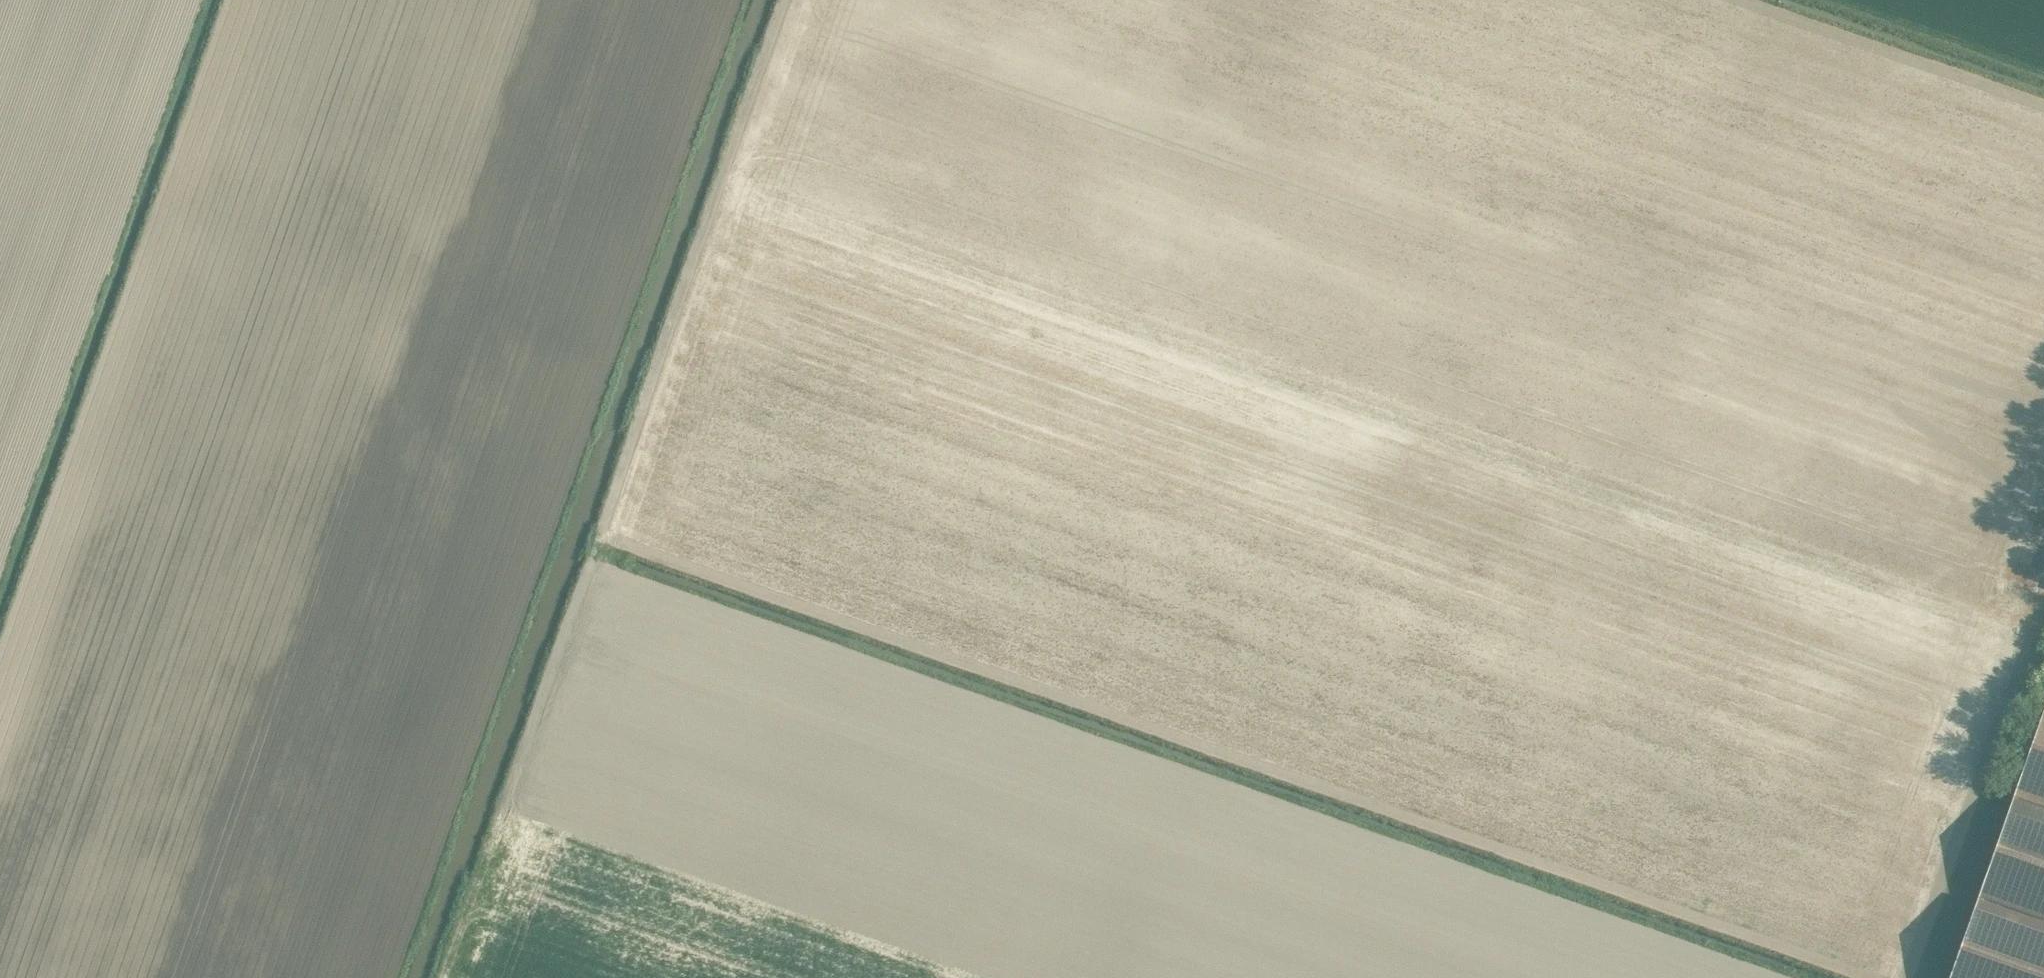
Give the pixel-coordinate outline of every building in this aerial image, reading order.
[(1951,977),(2043,977),(2043,710),(2014,794),(2016,795),(2015,797),(2016,797),(1951,977)]
